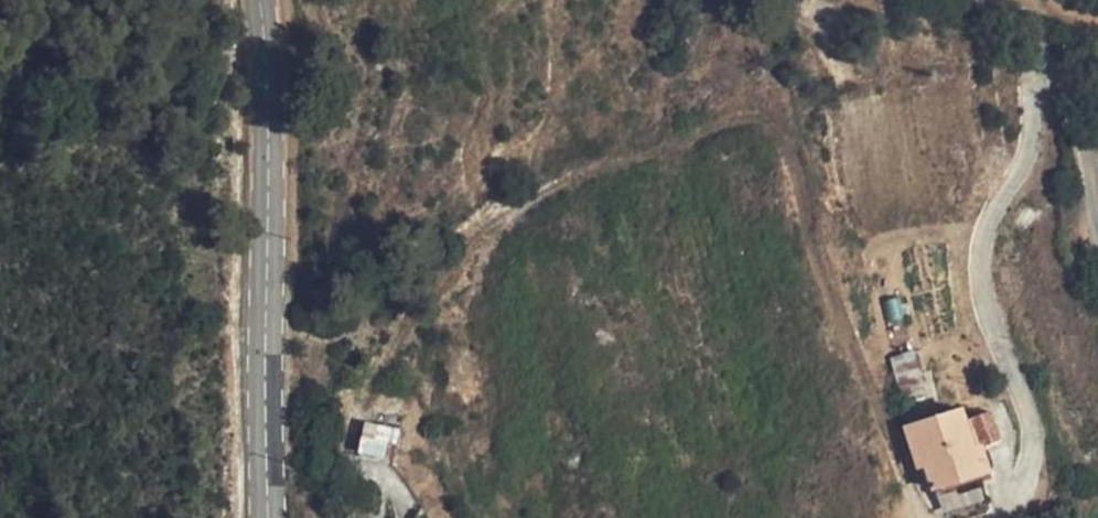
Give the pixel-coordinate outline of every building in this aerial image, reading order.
[(1006,406),(976,416),(985,444),(1017,433),(1006,406)] [(974,438),(966,410),(906,428),(917,460),(923,459),(933,487),(983,471),(974,438)] [(396,458),(402,428),(368,421),(362,451),(396,458)]
